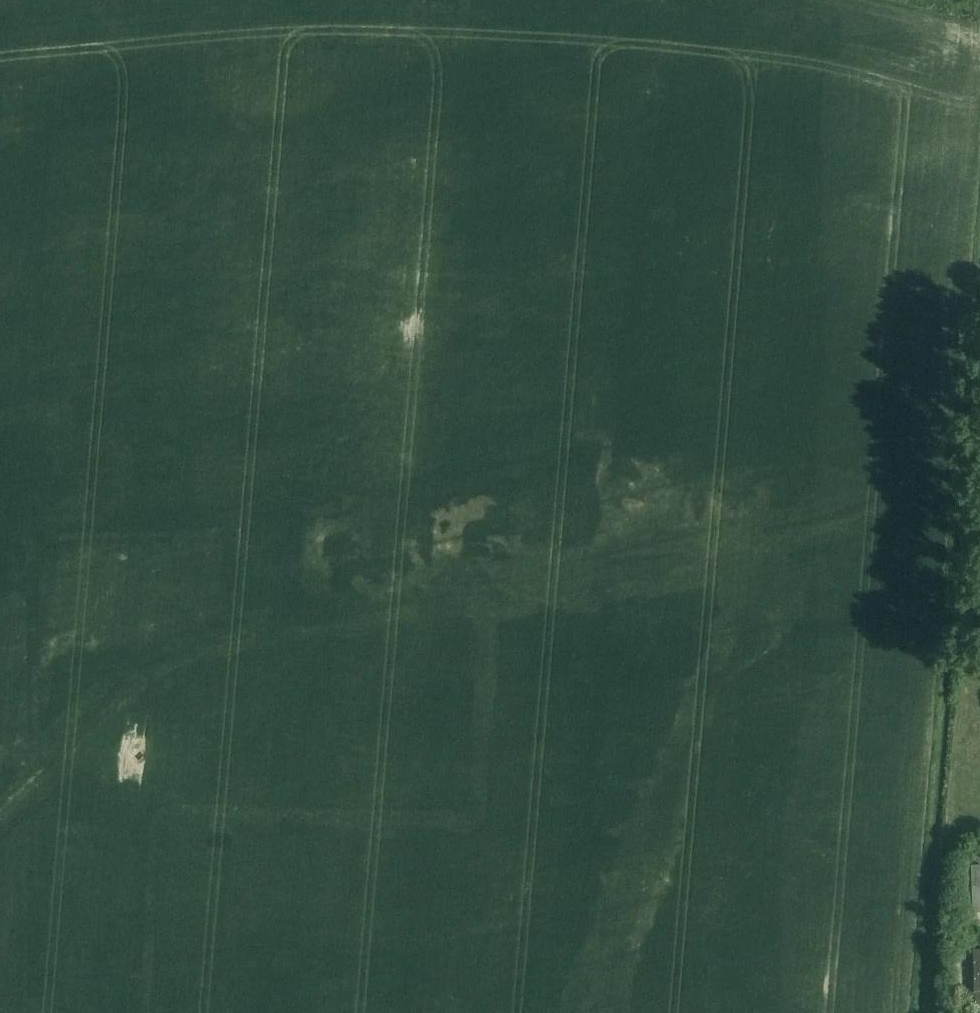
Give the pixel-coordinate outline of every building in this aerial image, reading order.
[(972,911),(979,911),(979,866),(971,866),(972,911)]
